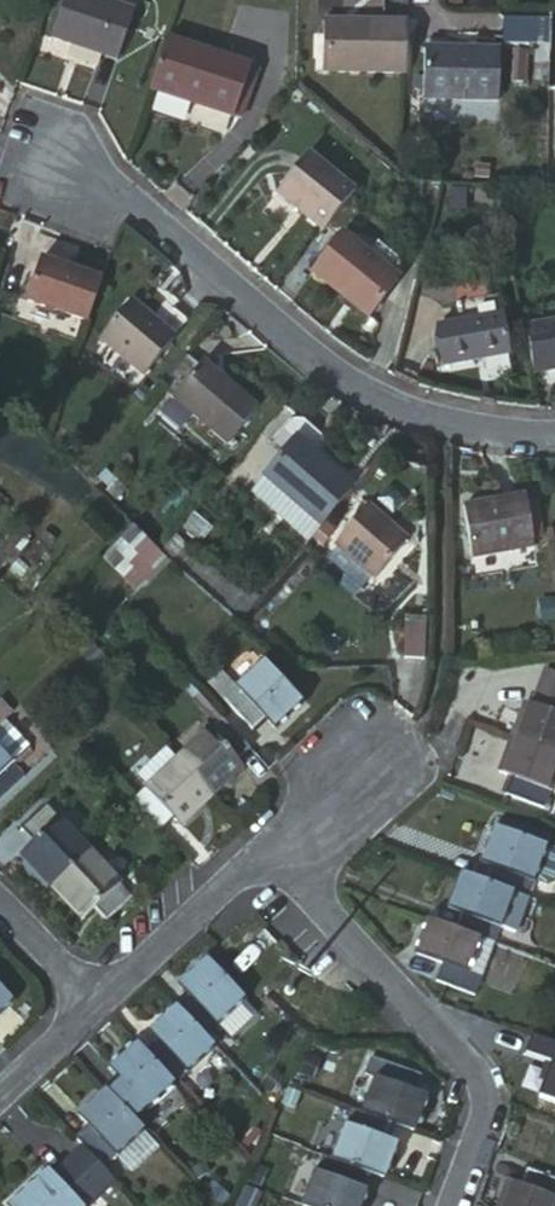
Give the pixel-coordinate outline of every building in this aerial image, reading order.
[(48,45),(114,65),(130,11),(94,0),(64,0),(48,45)] [(501,11),(501,41),(546,40),(546,11),(501,11)] [(401,73),(401,21),(315,20),(315,70),(401,73)] [(247,65),(161,38),(146,87),(230,113),(247,65)] [(417,49),(417,103),(491,104),(493,48),(417,49)] [(270,190),(320,230),(351,192),(301,153),(270,190)] [(337,236),(305,274),(359,320),(391,281),(337,236)] [(24,298),(88,317),(102,275),(38,256),(24,298)] [(129,297),(98,333),(145,371),(175,336),(129,297)] [(428,325),(435,366),(498,358),(492,315),(428,325)] [(524,377),(554,372),(554,326),(517,332),(524,377)] [(197,366),(171,397),(225,442),(258,404),(226,378),(221,385),(197,366)] [(359,479),(300,430),(256,484),(314,532),(326,517),(359,479)] [(525,498),(475,506),(482,558),(533,550),(525,498)] [(372,500),(341,538),(382,573),(415,534),(372,500)] [(101,554),(129,586),(163,556),(134,524),(101,554)] [(425,635),(406,636),(407,665),(427,664),(425,635)] [(265,651),(224,690),(256,722),(271,709),(278,718),(305,692),(265,651)] [(523,739),(554,752),(554,677),(541,712),(534,709),(523,739)] [(247,769),(264,754),(231,720),(188,761),(228,802),(254,778),(247,769)] [(523,739),(511,772),(520,776),(511,797),(551,813),(554,802),(554,752),(523,739)] [(0,747),(0,803),(29,778),(0,747)] [(158,789),(188,761),(177,749),(146,777),(158,789)] [(197,832),(228,802),(188,761),(158,789),(142,804),(174,837),(188,824),(197,832)] [(26,849),(57,884),(99,844),(54,797),(23,826),(37,838),(26,849)] [(501,816),(497,825),(551,845),(554,837),(501,816)] [(489,881),(518,892),(529,896),(537,877),(551,883),(554,882),(554,847),(551,845),(497,825),(483,861),(496,866),(489,881)] [(99,844),(57,884),(84,912),(100,899),(113,913),(140,888),(99,844)] [(489,881),(464,872),(448,910),(468,915),(462,929),(490,939),(497,942),(518,892),(489,881)] [(500,943),(510,947),(529,896),(518,892),(497,942),(500,943)] [(462,929),(439,921),(426,955),(450,962),(442,981),(482,996),(489,978),(486,978),(477,976),(490,939),(462,929)] [(477,976),(486,978),(500,943),(497,942),(490,939),(477,976)] [(195,998),(182,1009),(211,1039),(253,1002),(216,962),(187,989),(195,998)] [(25,1001),(0,974),(0,1022),(25,1001)] [(211,1039),(182,1009),(155,1033),(164,1044),(150,1057),(170,1079),(179,1089),(221,1050),(211,1039)] [(150,1057),(136,1042),(111,1063),(121,1074),(106,1087),(131,1113),(170,1079),(150,1057)] [(397,1124),(421,1134),(434,1100),(419,1094),(426,1078),(381,1060),(374,1078),(388,1084),(375,1115),(397,1124)] [(93,1123),(79,1134),(105,1163),(144,1129),(131,1113),(106,1087),(81,1109),(93,1123)] [(375,1115),(365,1111),(343,1162),(373,1174),(387,1179),(399,1150),(388,1146),(397,1124),(375,1115)] [(343,1162),(338,1161),(320,1205),(381,1205),(385,1196),(367,1191),(373,1174),(343,1162)] [(500,1205),(554,1205),(554,1174),(530,1164),(523,1183),(511,1177),(500,1205)] [(23,1202),(27,1205),(99,1205),(108,1198),(82,1171),(72,1181),(60,1168),(23,1202)]
